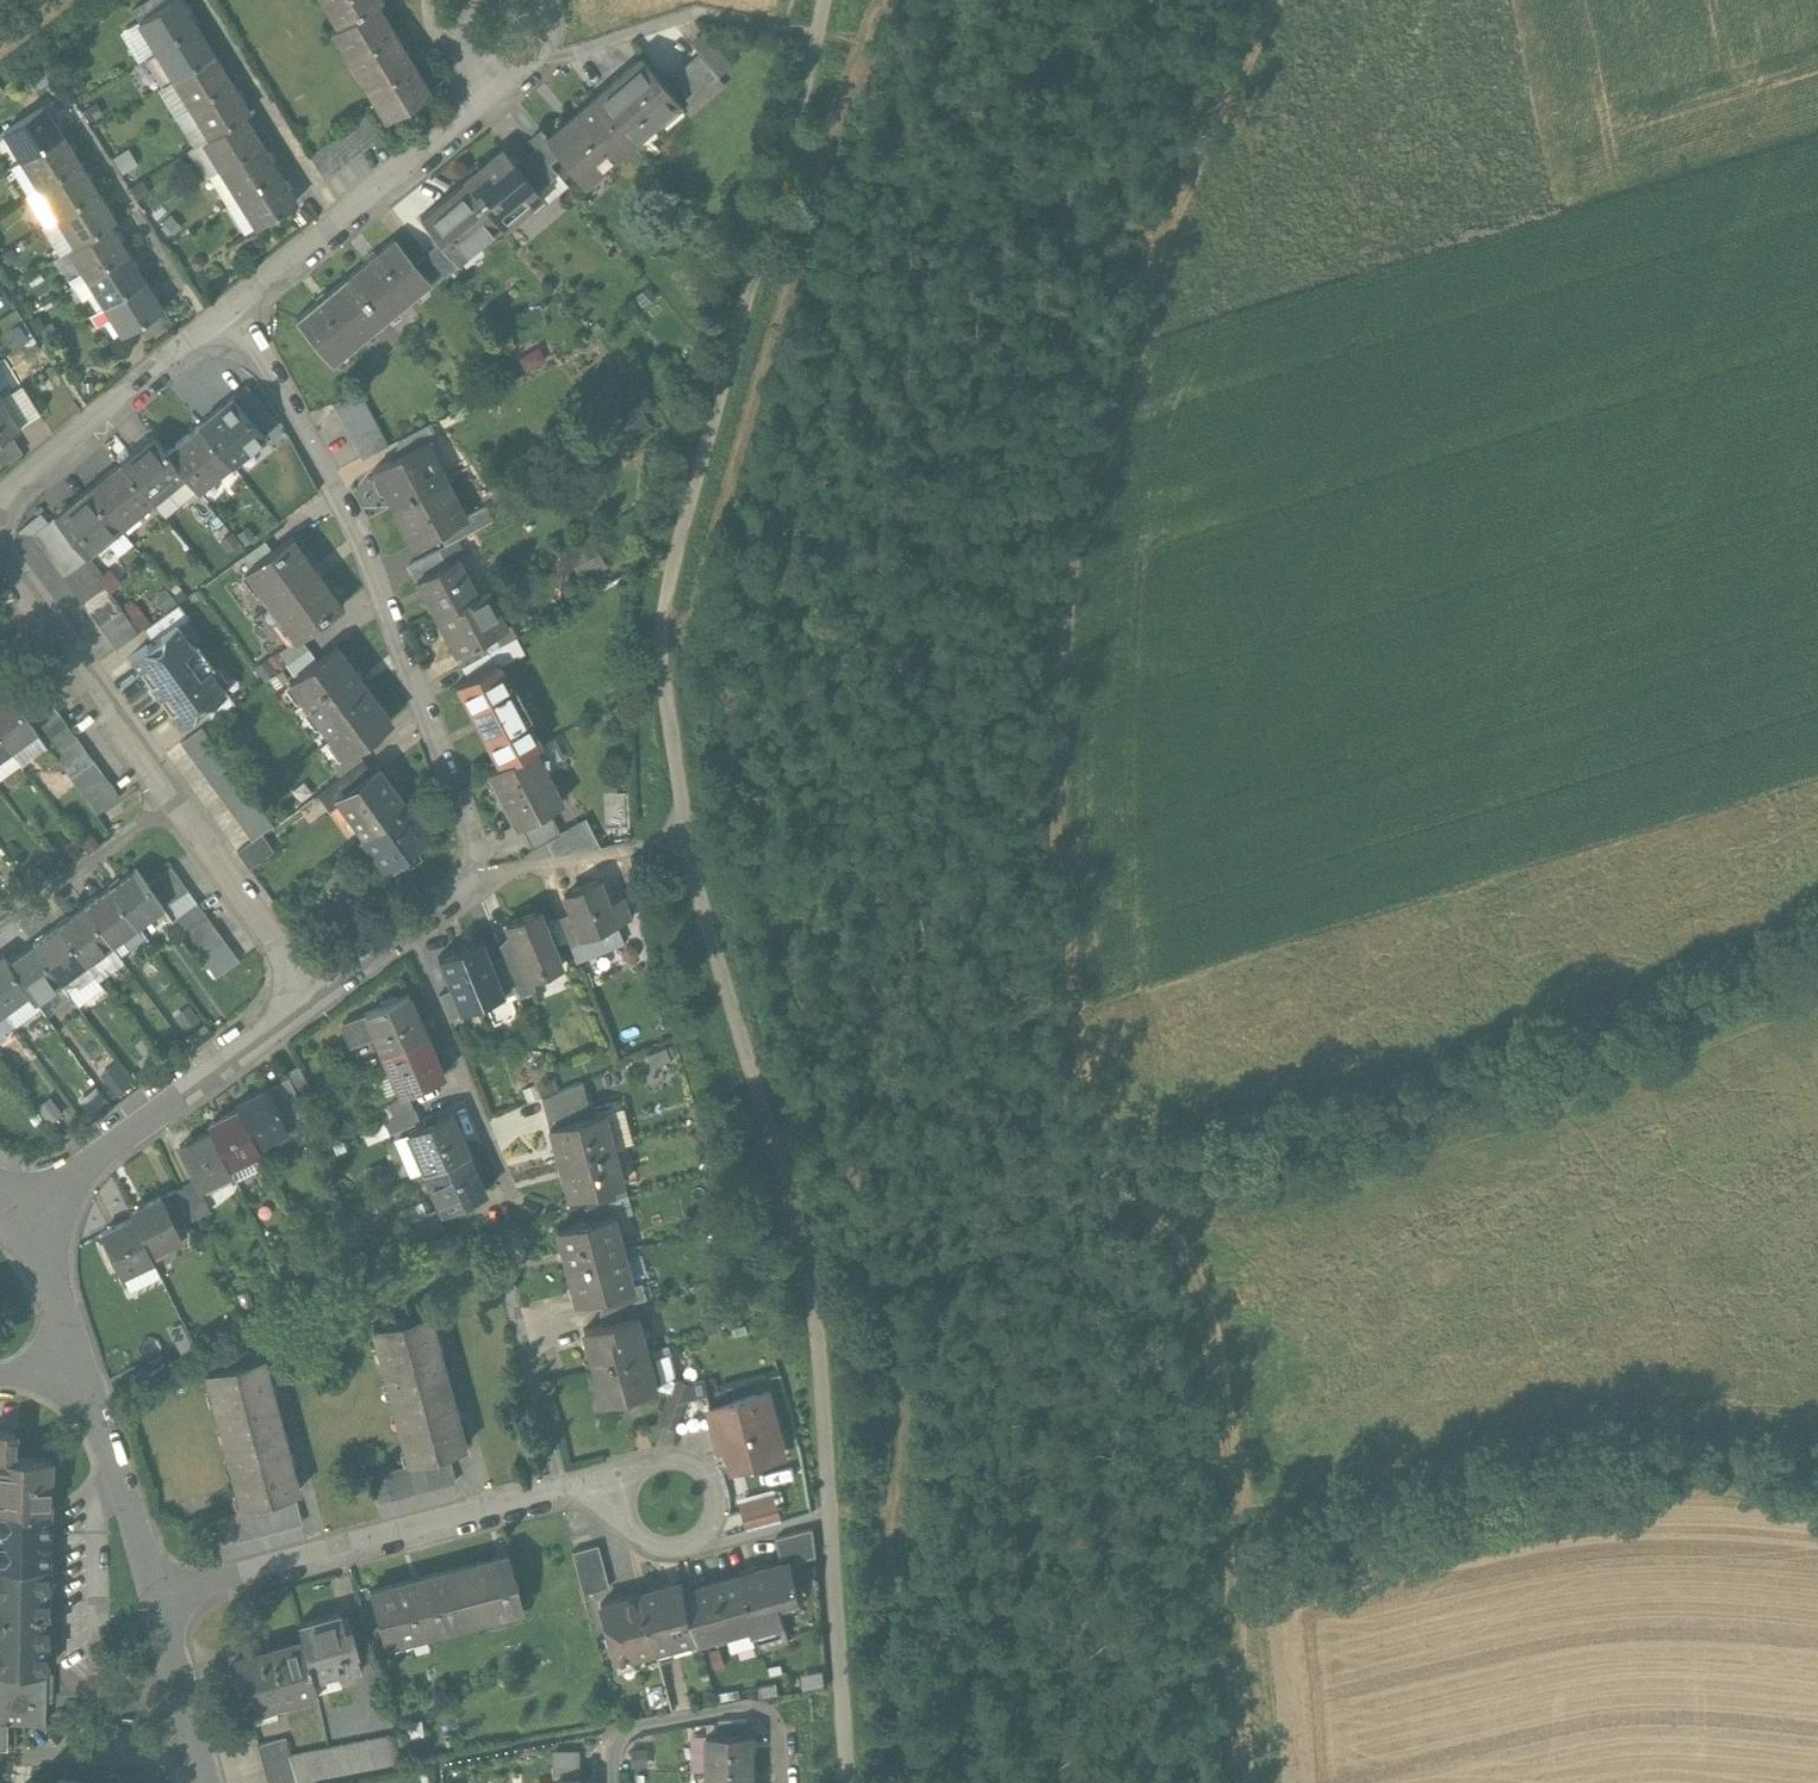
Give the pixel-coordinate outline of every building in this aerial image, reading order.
[(139,22),(156,51),(196,27),(179,0),(174,0),(139,22)] [(375,2),(378,0),(323,0),(327,7),(332,3),(343,21),(332,28),(333,30),(338,27),(351,48),(346,51),(369,89),(375,86),(390,112),(385,115),(386,116),(429,90),(405,51),(406,50),(399,40),(398,40),(375,2)] [(156,51),(146,58),(163,86),(175,79),(213,55),(196,27),(156,51)] [(698,53),(664,82),(678,100),(677,101),(683,108),(733,66),(705,33),(691,44),(698,53)] [(213,55),(175,79),(192,107),(231,83),(213,55)] [(641,55),(593,94),(630,140),(677,101),(678,100),(664,82),(641,55)] [(76,72),(65,78),(74,93),(85,86),(76,72)] [(231,83),(192,107),(210,135),(242,115),(249,111),(231,83)] [(546,132),(544,134),(559,152),(582,180),(630,140),(593,94),(546,132)] [(95,103),(84,110),(93,125),(104,118),(95,103)] [(44,108),(5,133),(23,161),(62,136),(44,108)] [(365,109),(310,155),(323,177),(380,133),(365,109)] [(260,144),(242,115),(210,135),(203,140),(221,168),(260,144)] [(559,152),(544,134),(546,132),(541,125),(528,135),(536,145),(549,160),(559,152)] [(62,136),(23,161),(40,189),(80,164),(62,136)] [(277,172),(260,144),(221,168),(239,196),(277,172)] [(536,145),(516,161),(537,187),(557,171),(549,160),(536,145)] [(504,146),(465,179),(500,222),(540,190),(516,161),(504,146)] [(113,159),(123,174),(137,165),(128,150),(113,159)] [(80,164),(40,189),(58,217),(98,192),(80,164)] [(277,172),(239,196),(256,225),(295,200),(277,172)] [(465,179),(421,215),(441,241),(451,253),(474,234),(479,240),(500,222),(465,179)] [(139,182),(128,188),(138,202),(148,195),(139,182)] [(98,192),(58,217),(76,245),(109,224),(115,220),(98,192)] [(172,214),(162,223),(175,236),(184,227),(172,214)] [(76,245),(70,249),(88,277),(127,253),(109,224),(76,245)] [(395,237),(347,276),(383,321),(430,282),(431,281),(415,262),(395,237)] [(451,253),(441,241),(426,253),(444,274),(458,262),(451,253)] [(1,256),(8,267),(18,260),(11,249),(1,256)] [(127,253),(88,277),(106,305),(145,281),(127,253)] [(426,253),(415,262),(431,281),(430,282),(432,285),(444,275),(444,274),(426,253)] [(38,271),(26,279),(32,288),(44,280),(38,271)] [(347,276),(295,318),(332,363),(383,321),(347,276)] [(145,281),(106,305),(124,334),(139,324),(163,309),(145,281)] [(163,309),(139,324),(149,339),(172,324),(163,309)] [(19,327),(8,334),(17,349),(28,342),(19,327)] [(0,399),(0,440),(10,433),(40,415),(22,386),(1,398),(0,399)] [(246,387),(200,427),(228,460),(246,445),(250,450),(265,438),(260,432),(274,420),(246,387)] [(359,392),(332,406),(362,461),(388,448),(359,392)] [(429,426),(399,442),(406,455),(426,444),(426,446),(437,440),(429,426)] [(200,427),(167,454),(184,475),(195,487),(213,473),(217,478),(232,465),(228,460),(200,427)] [(0,440),(0,468),(23,454),(10,433),(0,440)] [(167,454),(153,437),(120,464),(148,497),(166,483),(169,487),(184,475),(167,454)] [(406,455),(374,472),(394,509),(445,482),(426,446),(426,444),(406,455)] [(120,464),(88,491),(115,524),(133,509),(137,514),(151,502),(148,497),(120,464)] [(445,482),(394,509),(414,548),(438,536),(466,521),(465,519),(459,522),(441,488),(447,484),(445,482)] [(87,490),(54,518),(86,557),(88,556),(95,550),(99,555),(110,546),(106,541),(120,530),(115,524),(88,491),(87,490)] [(466,521),(438,536),(445,547),(480,529),(472,515),(465,519),(466,521)] [(86,557),(54,518),(33,535),(62,577),(74,593),(97,576),(98,577),(102,573),(88,556),(86,557)] [(250,569),(244,574),(245,575),(247,574),(295,641),(294,642),(295,644),(301,640),(344,608),(343,606),(342,607),(293,540),(294,539),(293,538),(272,553),(250,569)] [(264,542),(242,559),(250,569),(272,553),(264,542)] [(435,553),(408,567),(416,582),(443,568),(435,553)] [(443,568),(416,582),(436,618),(476,597),(476,595),(469,599),(460,582),(466,578),(456,561),(443,568)] [(97,576),(74,593),(82,604),(105,587),(98,577),(97,576)] [(105,587),(82,604),(90,615),(113,598),(105,587)] [(476,597),(436,618),(457,657),(482,643),(507,630),(486,592),(476,597)] [(113,598),(90,615),(99,627),(122,610),(113,598)] [(188,620),(178,606),(144,631),(152,642),(130,658),(151,687),(150,688),(158,698),(159,698),(180,726),(226,692),(190,645),(198,639),(185,622),(188,620)] [(122,610),(99,627),(107,639),(131,622),(122,610)] [(131,622),(107,639),(116,650),(139,633),(131,622)] [(294,642),(277,654),(287,667),(309,651),(301,640),(295,644),(294,642)] [(482,643),(457,657),(463,668),(488,655),(482,643)] [(295,679),(289,683),(343,758),(354,750),(391,724),(337,648),(317,662),(295,679)] [(309,651),(287,667),(295,679),(317,662),(309,651)] [(488,655),(463,668),(470,682),(495,668),(488,655)] [(470,682),(459,688),(501,767),(539,747),(526,723),(530,721),(513,689),(509,691),(497,668),(495,668),(470,682)] [(34,680),(11,697),(20,709),(43,692),(34,680)] [(43,692),(20,709),(29,721),(52,704),(43,692)] [(8,693),(6,694),(7,695),(0,700),(0,738),(9,750),(36,731),(29,721),(20,709),(11,697),(8,693)] [(52,704),(29,721),(36,731),(37,733),(60,716),(52,704)] [(60,716),(37,733),(46,744),(69,727),(60,716)] [(69,727),(46,744),(54,756),(77,739),(69,727)] [(202,729),(180,745),(252,843),(273,827),(202,729)] [(0,738),(0,757),(9,750),(0,738)] [(77,739),(54,756),(62,767),(86,751),(77,739)] [(501,767),(488,774),(517,828),(548,812),(561,805),(546,775),(552,772),(539,747),(501,767)] [(343,758),(332,766),(341,778),(363,762),(354,750),(343,758)] [(86,751),(62,767),(71,779),(94,762),(86,751)] [(94,762),(71,779),(79,791),(102,774),(94,762)] [(341,778),(317,795),(329,813),(338,806),(337,805),(374,778),(363,762),(341,778)] [(374,778),(337,805),(338,806),(362,839),(407,806),(382,772),(374,778)] [(102,774),(79,791),(88,802),(111,785),(102,774)] [(111,785),(88,802),(97,815),(120,798),(111,785)] [(627,797),(604,798),(606,833),(629,832),(627,797)] [(407,806),(362,839),(383,867),(428,835),(407,806)] [(587,822),(560,836),(548,812),(520,827),(533,851),(547,844),(554,857),(602,850),(587,822)] [(171,868),(148,884),(156,897),(180,880),(171,868)] [(135,870),(110,889),(137,926),(163,906),(156,897),(148,884),(136,869),(135,870)] [(180,880),(156,897),(163,906),(165,908),(188,891),(180,880)] [(601,881),(561,896),(568,916),(587,960),(624,944),(616,925),(630,920),(622,899),(610,903),(601,881)] [(137,926),(110,889),(84,907),(111,944),(137,926)] [(188,891),(165,908),(173,920),(197,903),(188,891)] [(197,903),(173,920),(182,931),(205,914),(197,903)] [(111,944),(84,907),(59,926),(86,963),(111,944)] [(540,910),(503,925),(512,946),(527,982),(530,981),(564,967),(540,910)] [(205,914),(182,931),(190,943),(213,926),(205,914)] [(568,916),(558,919),(576,965),(587,960),(568,916)] [(86,963),(59,926),(33,944),(60,981),(64,987),(69,983),(70,986),(74,982),(77,987),(94,975),(86,963)] [(213,926),(190,943),(199,954),(222,937),(213,926)] [(222,937),(199,954),(207,966),(230,949),(222,937)] [(482,941),(439,958),(452,990),(460,1011),(462,1011),(486,1001),(483,994),(499,988),(501,987),(492,964),(482,941)] [(60,981),(33,944),(8,963),(28,992),(35,1000),(60,981)] [(512,946),(501,950),(504,959),(519,995),(520,997),(534,991),(530,981),(527,982),(512,946)] [(230,949),(207,966),(216,977),(239,961),(230,949)] [(1,954),(0,955),(0,1006),(3,1010),(28,992),(8,963),(1,954)] [(504,959),(492,964),(501,987),(499,988),(504,1001),(519,995),(504,959)] [(460,1011),(452,990),(439,995),(449,1021),(464,1016),(462,1011),(460,1011)] [(407,995),(343,1023),(352,1046),(374,1036),(382,1053),(424,1035),(407,995)] [(424,1035),(382,1053),(399,1093),(442,1075),(424,1035)] [(311,1091),(299,1064),(286,1070),(289,1078),(299,1097),(311,1091)] [(289,1078),(267,1088),(286,1126),(308,1116),(299,1097),(289,1078)] [(582,1082),(542,1098),(549,1126),(591,1115),(582,1082)] [(521,1090),(526,1103),(540,1098),(535,1085),(521,1090)] [(266,1089),(237,1103),(237,1102),(236,1103),(239,1110),(255,1143),(285,1129),(285,1130),(287,1129),(286,1126),(267,1088),(267,1087),(266,1088),(266,1089)] [(407,1095),(378,1108),(384,1121),(412,1108),(407,1095)] [(412,1108),(384,1121),(389,1134),(418,1121),(412,1108)] [(549,1126),(559,1162),(613,1147),(632,1143),(622,1108),(591,1115),(549,1126)] [(239,1110),(209,1124),(208,1123),(207,1124),(211,1131),(230,1171),(234,1178),(265,1163),(255,1143),(239,1110)] [(450,1113),(407,1132),(424,1171),(466,1153),(459,1136),(460,1136),(450,1113)] [(211,1131),(181,1146),(180,1145),(179,1145),(196,1180),(199,1186),(228,1171),(229,1172),(230,1171),(211,1131)] [(613,1147),(559,1162),(568,1198),(586,1193),(613,1186),(623,1183),(613,1147)] [(466,1153),(424,1171),(441,1211),(484,1192),(474,1168),(473,1168),(466,1153)] [(196,1180),(178,1188),(193,1219),(210,1210),(199,1186),(196,1180)] [(613,1186),(586,1193),(589,1206),(617,1199),(613,1186)] [(193,1219),(178,1188),(162,1196),(177,1227),(193,1219)] [(161,1197),(131,1211),(134,1218),(150,1250),(180,1236),(180,1237),(181,1237),(177,1227),(162,1196),(161,1195),(160,1196),(161,1197)] [(435,1210),(404,1224),(412,1240),(443,1226),(435,1210)] [(612,1214),(557,1229),(567,1266),(622,1251),(612,1214)] [(134,1218),(102,1233),(102,1232),(101,1233),(121,1274),(122,1274),(121,1273),(152,1258),(153,1259),(154,1259),(150,1250),(134,1218)] [(501,1230),(484,1234),(493,1266),(509,1262),(501,1230)] [(622,1251),(567,1266),(577,1302),(611,1293),(632,1287),(631,1286),(622,1251)] [(632,1287),(611,1293),(615,1307),(634,1302),(647,1298),(643,1283),(631,1286),(632,1287)] [(615,1307),(601,1311),(604,1324),(638,1315),(634,1302),(615,1307)] [(428,1312),(372,1327),(373,1329),(374,1329),(408,1460),(408,1461),(408,1462),(464,1447),(464,1446),(463,1446),(428,1314),(429,1314),(428,1312)] [(604,1324),(584,1330),(594,1366),(648,1352),(638,1315),(604,1324)] [(648,1352),(594,1366),(603,1403),(658,1388),(648,1352)] [(262,1356),(206,1371),(207,1373),(242,1504),(241,1505),(242,1506),(298,1491),(297,1490),(262,1358),(263,1358),(262,1356)] [(678,1379),(660,1421),(680,1430),(691,1399),(708,1395),(704,1381),(689,1382),(678,1379)] [(711,1408),(710,1409),(714,1423),(720,1448),(729,1446),(734,1466),(784,1453),(768,1394),(711,1408)] [(708,1395),(691,1399),(680,1430),(714,1423),(710,1409),(711,1408),(708,1395)] [(0,1430),(0,1449),(14,1449),(14,1430),(0,1430)] [(14,1457),(14,1449),(0,1449),(0,1507),(49,1508),(50,1457),(14,1457)] [(448,1458),(369,1479),(376,1504),(454,1483),(448,1458)] [(294,1498),(217,1519),(223,1544),(301,1523),(294,1498)] [(776,1505),(744,1513),(748,1527),(780,1519),(776,1505)] [(48,1566),(49,1508),(0,1507),(0,1565),(48,1566)] [(813,1530),(774,1540),(780,1565),(788,1563),(789,1564),(814,1558),(813,1530)] [(597,1545),(571,1552),(582,1593),(608,1586),(597,1545)] [(507,1554),(460,1565),(477,1623),(523,1611),(507,1554)] [(780,1565),(741,1576),(755,1627),(754,1627),(760,1651),(789,1643),(778,1603),(798,1597),(789,1564),(788,1563),(780,1565)] [(0,1565),(0,1670),(46,1671),(48,1566),(0,1565)] [(460,1565),(369,1590),(385,1648),(477,1623),(460,1565)] [(741,1576),(685,1591),(697,1638),(699,1642),(754,1627),(755,1627),(741,1576)] [(682,1582),(641,1593),(656,1648),(697,1638),(685,1591),(682,1582)] [(641,1592),(599,1604),(614,1660),(656,1648),(641,1593),(641,1592)] [(339,1613),(297,1625),(300,1638),(302,1637),(312,1677),(336,1671),(338,1677),(361,1671),(355,1650),(357,1649),(351,1627),(344,1629),(339,1613)] [(300,1638),(233,1656),(251,1724),(278,1717),(274,1704),(317,1693),(312,1677),(302,1637),(300,1638)] [(0,1670),(0,1722),(7,1723),(45,1723),(46,1671),(0,1670)] [(744,1718),(718,1718),(718,1735),(744,1735),(744,1718)] [(393,1734),(327,1747),(334,1775),(401,1762),(393,1734)] [(718,1735),(708,1735),(708,1770),(752,1770),(752,1735),(744,1735),(718,1735)] [(257,1744),(267,1782),(290,1782),(296,1782),(289,1754),(285,1737),(257,1744)] [(327,1747),(289,1754),(296,1782),(334,1775),(327,1747)] [(630,1751),(631,1769),(649,1768),(648,1750),(630,1751)] [(579,1752),(552,1753),(553,1780),(556,1780),(579,1779),(579,1752)] [(708,1770),(708,1782),(752,1782),(752,1770),(708,1770)]
